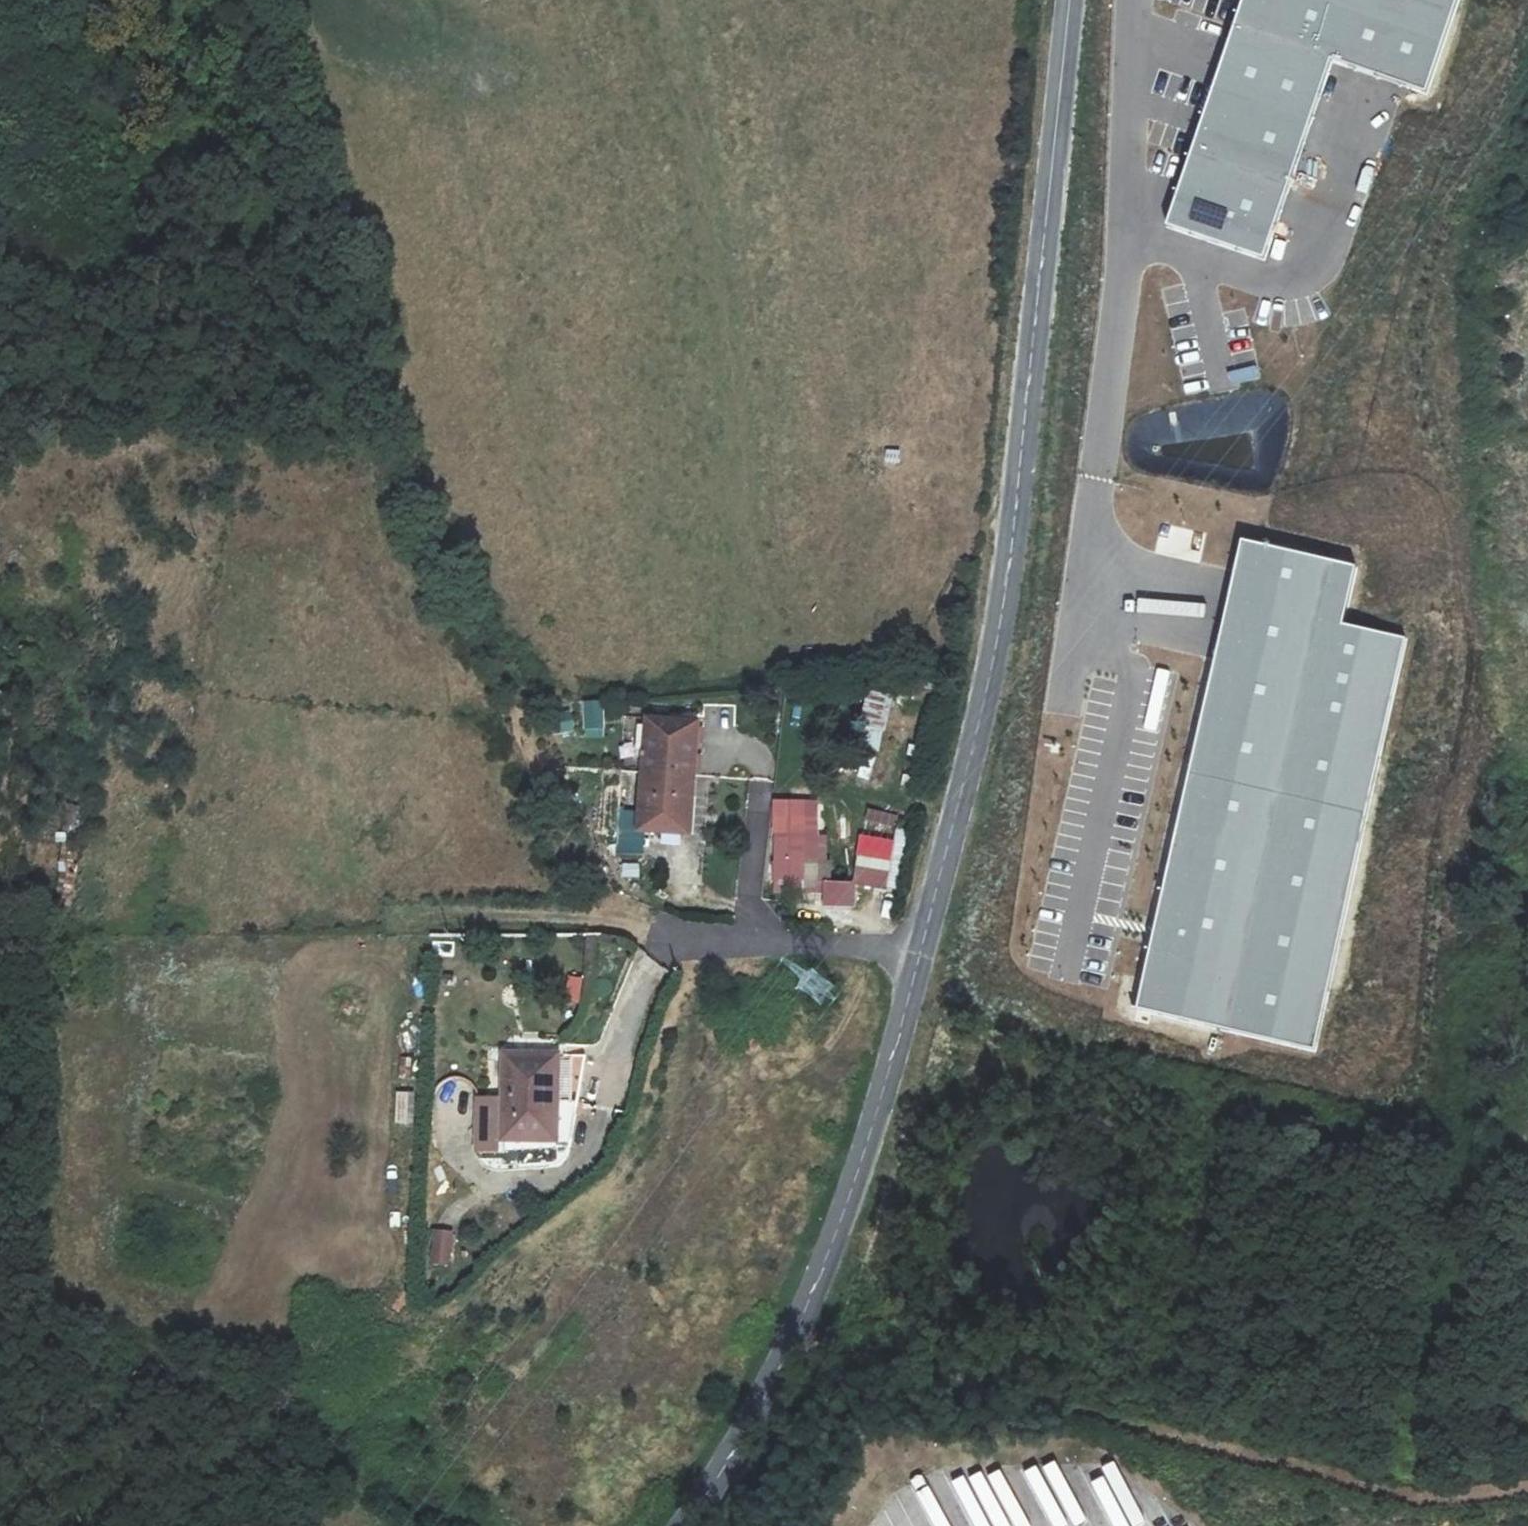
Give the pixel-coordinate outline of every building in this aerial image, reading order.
[(1167,228),(1264,260),(1331,60),(1425,92),(1456,0),(1244,0),(1167,228)] [(1344,625),(1356,567),(1241,543),(1143,1013),(1318,1049),(1404,637),(1344,625)] [(867,691),(860,714),(884,721),(891,698),(867,691)] [(602,732),(601,702),(582,702),(583,733),(602,732)] [(647,722),(643,775),(694,779),(698,726),(647,722)] [(694,779),(643,775),(639,834),(683,837),(686,800),(693,801),(694,779)] [(822,803),(777,802),(776,893),(822,894),(822,803)] [(902,819),(868,813),(864,834),(898,840),(902,819)] [(855,886),(828,885),(827,907),(855,908),(855,886)] [(577,1005),(583,980),(568,976),(561,1001),(577,1005)] [(585,1058),(504,1056),(502,1141),(555,1143),(555,1148),(570,1149),(585,1058)] [(394,1093),(395,1124),(413,1124),(412,1093),(394,1093)] [(429,1230),(428,1266),(450,1266),(451,1231),(429,1230)]
